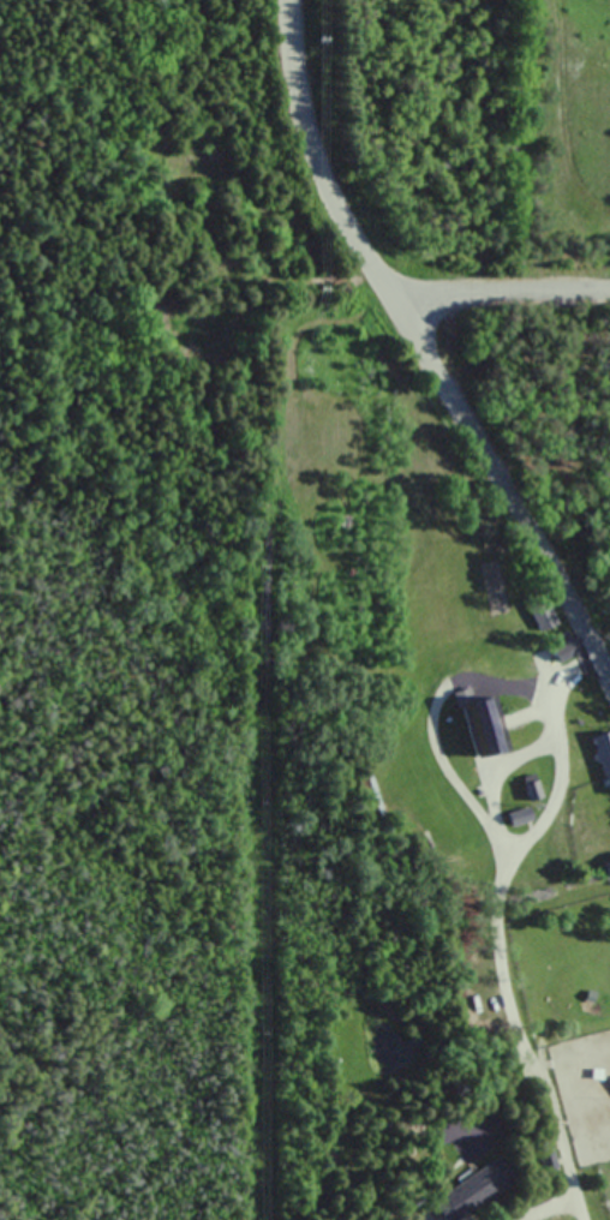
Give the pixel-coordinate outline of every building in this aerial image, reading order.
[(539,630),(555,621),(544,599),(527,608),(539,630)] [(574,654),(568,635),(548,642),(554,660),(574,654)] [(503,748),(490,693),(472,697),(469,687),(454,691),(470,756),(503,748)] [(608,793),(609,792),(609,729),(589,736),(608,793)] [(530,819),(526,808),(506,814),(510,825),(530,819)] [(498,1154),(427,1199),(441,1219),(453,1219),(515,1181),(498,1154)]
